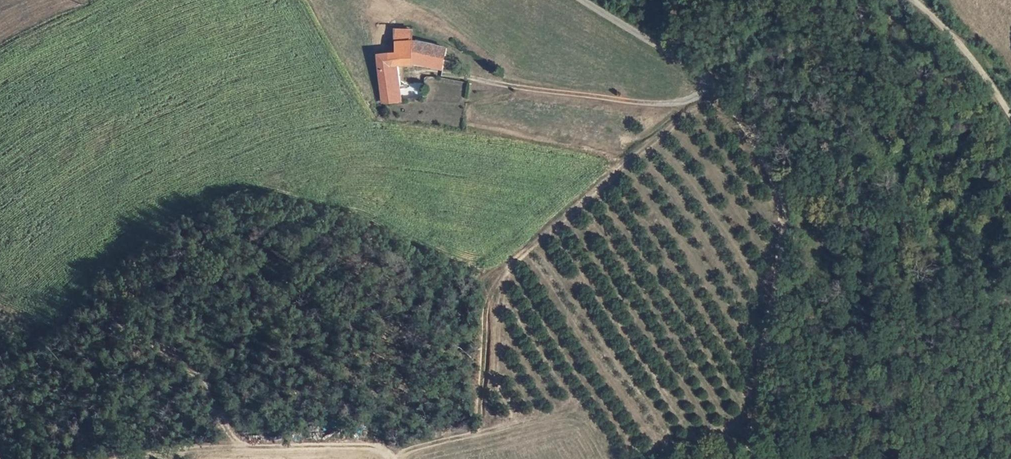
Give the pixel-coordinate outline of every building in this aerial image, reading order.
[(386,104),(396,102),(402,101),(398,63),(411,62),(409,40),(393,42),(396,53),(378,55),(384,103),(386,104)] [(425,67),(430,44),(409,40),(411,62),(425,67)] [(425,67),(439,72),(444,47),(430,44),(425,67)]
